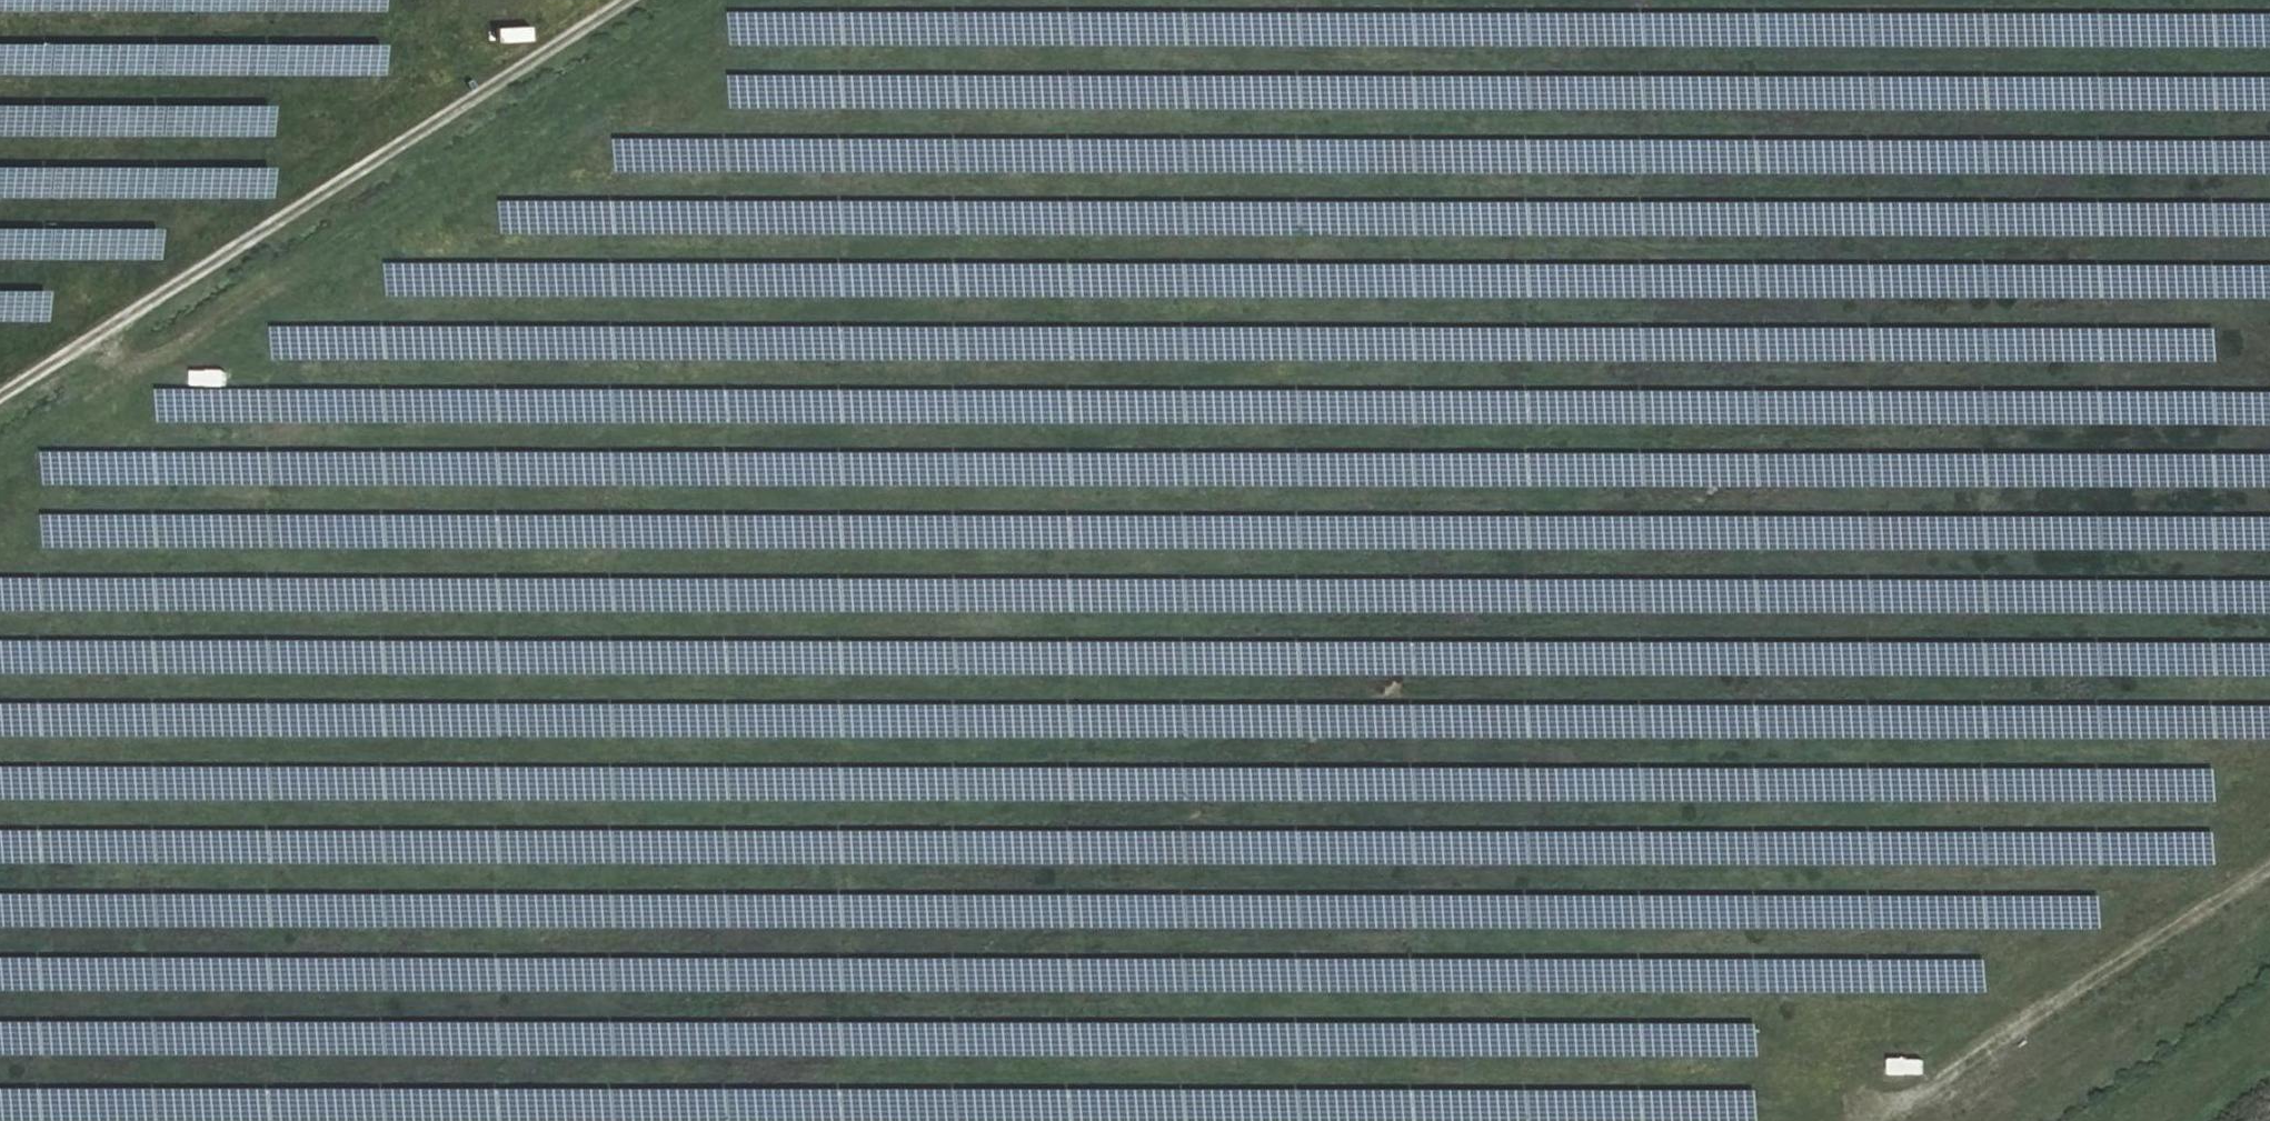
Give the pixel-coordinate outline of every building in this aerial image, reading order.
[(386,11),(386,0),(154,0),(154,8),(386,11)] [(1004,16),(730,12),(730,42),(1004,46),(1004,16)] [(497,40),(530,38),(529,25),(496,27),(497,40)] [(385,76),(385,47),(0,43),(0,72),(385,76)] [(996,78),(730,75),(730,107),(766,107),(767,88),(781,88),(781,104),(996,106),(996,78)] [(0,105),(0,134),(273,137),(274,107),(0,105)] [(273,199),(273,171),(0,167),(0,195),(273,199)] [(36,258),(160,259),(161,228),(36,227),(36,258)] [(513,329),(271,327),(271,358),(513,361),(513,329)] [(284,420),(522,423),(522,409),(470,409),(470,392),(285,389),(284,420)] [(575,420),(853,423),(854,394),(575,391),(575,420)] [(64,533),(64,517),(44,517),(44,546),(80,546),(80,533),(64,533)] [(0,579),(0,607),(207,609),(208,581),(0,579)] [(195,673),(195,644),(0,641),(0,670),(195,673)] [(365,706),(101,704),(101,720),(61,720),(61,734),(412,737),(412,722),(365,722),(365,706)] [(2099,900),(1858,897),(1857,926),(2099,930),(2099,900)] [(1985,964),(1666,962),(1666,991),(1985,993),(1985,964)] [(1584,1026),(1496,1025),(1496,1051),(1584,1052),(1584,1026)] [(1886,1059),(1886,1077),(1923,1077),(1923,1060),(1886,1059)] [(1525,1120),(1756,1120),(1757,1096),(1478,1091),(1477,1120),(1525,1120)]
